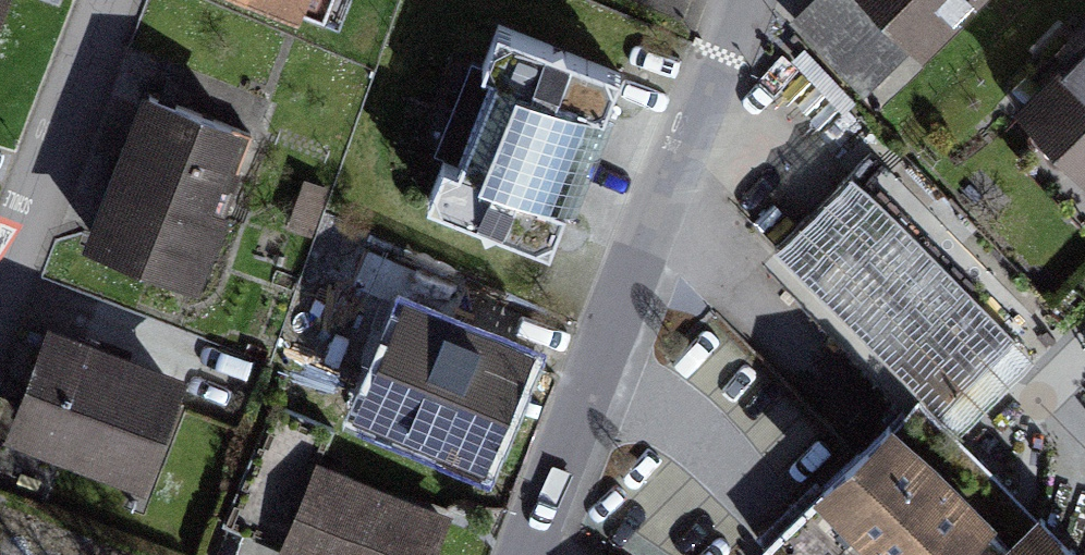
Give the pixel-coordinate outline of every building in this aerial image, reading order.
[(19,0),(0,0),(0,51),(19,0)] [(299,19),(306,0),(247,0),(299,19)] [(794,25),(878,109),(989,0),(820,0),(794,25)] [(591,78),(485,36),(420,201),(526,243),(591,78)] [(1020,121),(1084,184),(1084,54),(1020,121)] [(246,142),(144,105),(93,244),(194,281),(246,142)] [(1035,359),(852,174),(779,246),(962,430),(1035,359)] [(524,359),(411,315),(369,423),(482,467),(524,359)] [(301,334),(318,374),(354,359),(337,319),(301,334)] [(169,378),(53,335),(10,446),(127,490),(169,378)] [(918,394),(786,524),(764,545),(774,554),(1078,554),(918,394)] [(321,474),(290,554),(424,554),(438,519),(321,474)]
